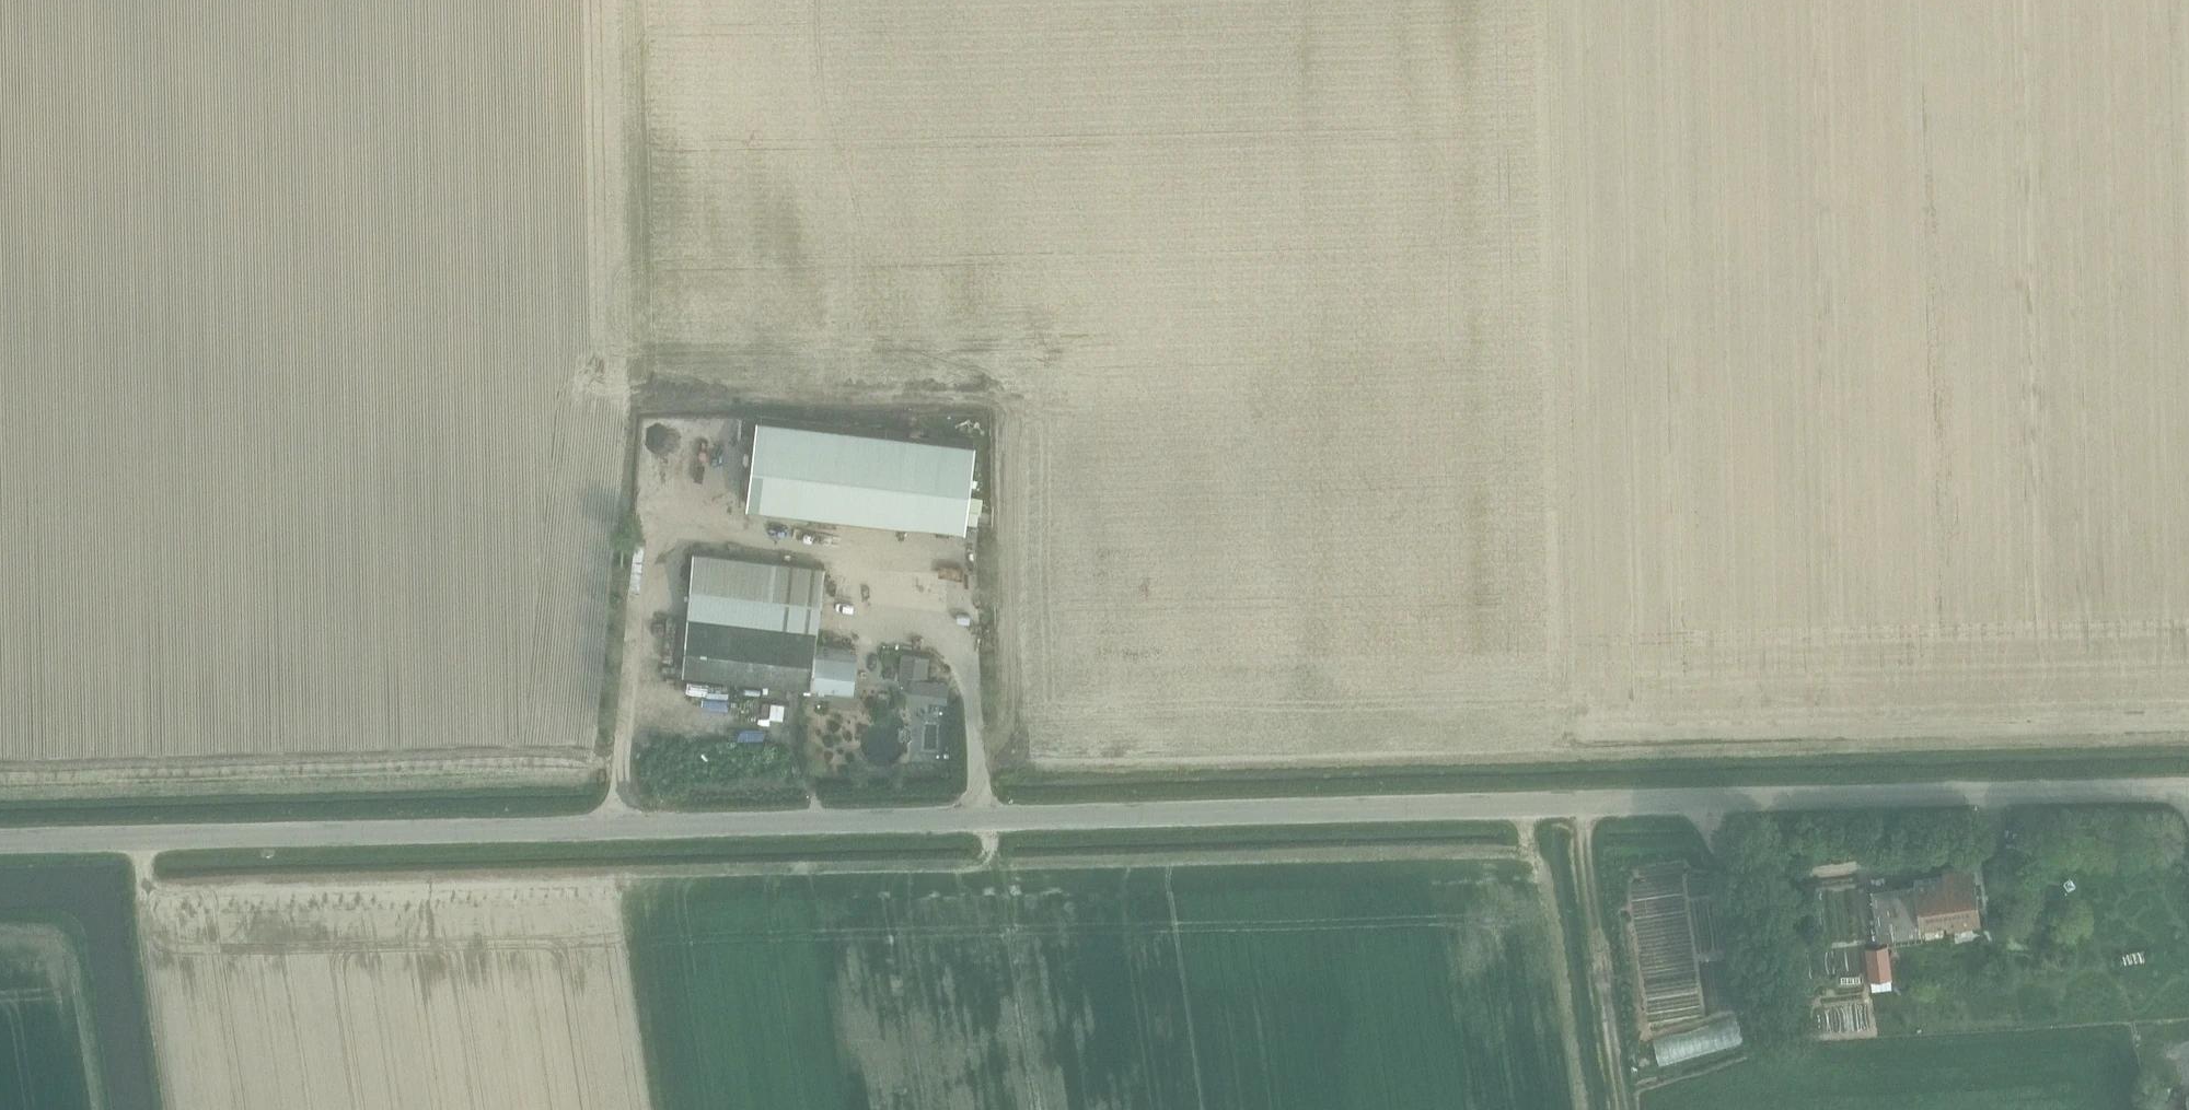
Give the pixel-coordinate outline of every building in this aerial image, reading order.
[(757,416),(747,504),(966,529),(976,441),(757,416)] [(682,673),(795,686),(795,685),(805,686),(804,692),(810,693),(811,686),(851,691),(856,650),(815,646),(824,566),(695,551),(687,617),(682,673)] [(902,653),(900,672),(926,675),(928,656),(902,653)] [(948,681),(940,680),(919,677),(916,698),(946,702),(948,681)] [(1945,926),(1977,922),(1969,863),(1940,867),(1941,874),(1912,878),(1913,879),(1869,885),(1876,939),(1920,933),(1919,924),(1944,921),(1945,926)] [(1864,946),(1869,979),(1893,976),(1888,943),(1864,946)] [(1820,1030),(1802,1031),(1802,1039),(1821,1038),(1820,1030)]
